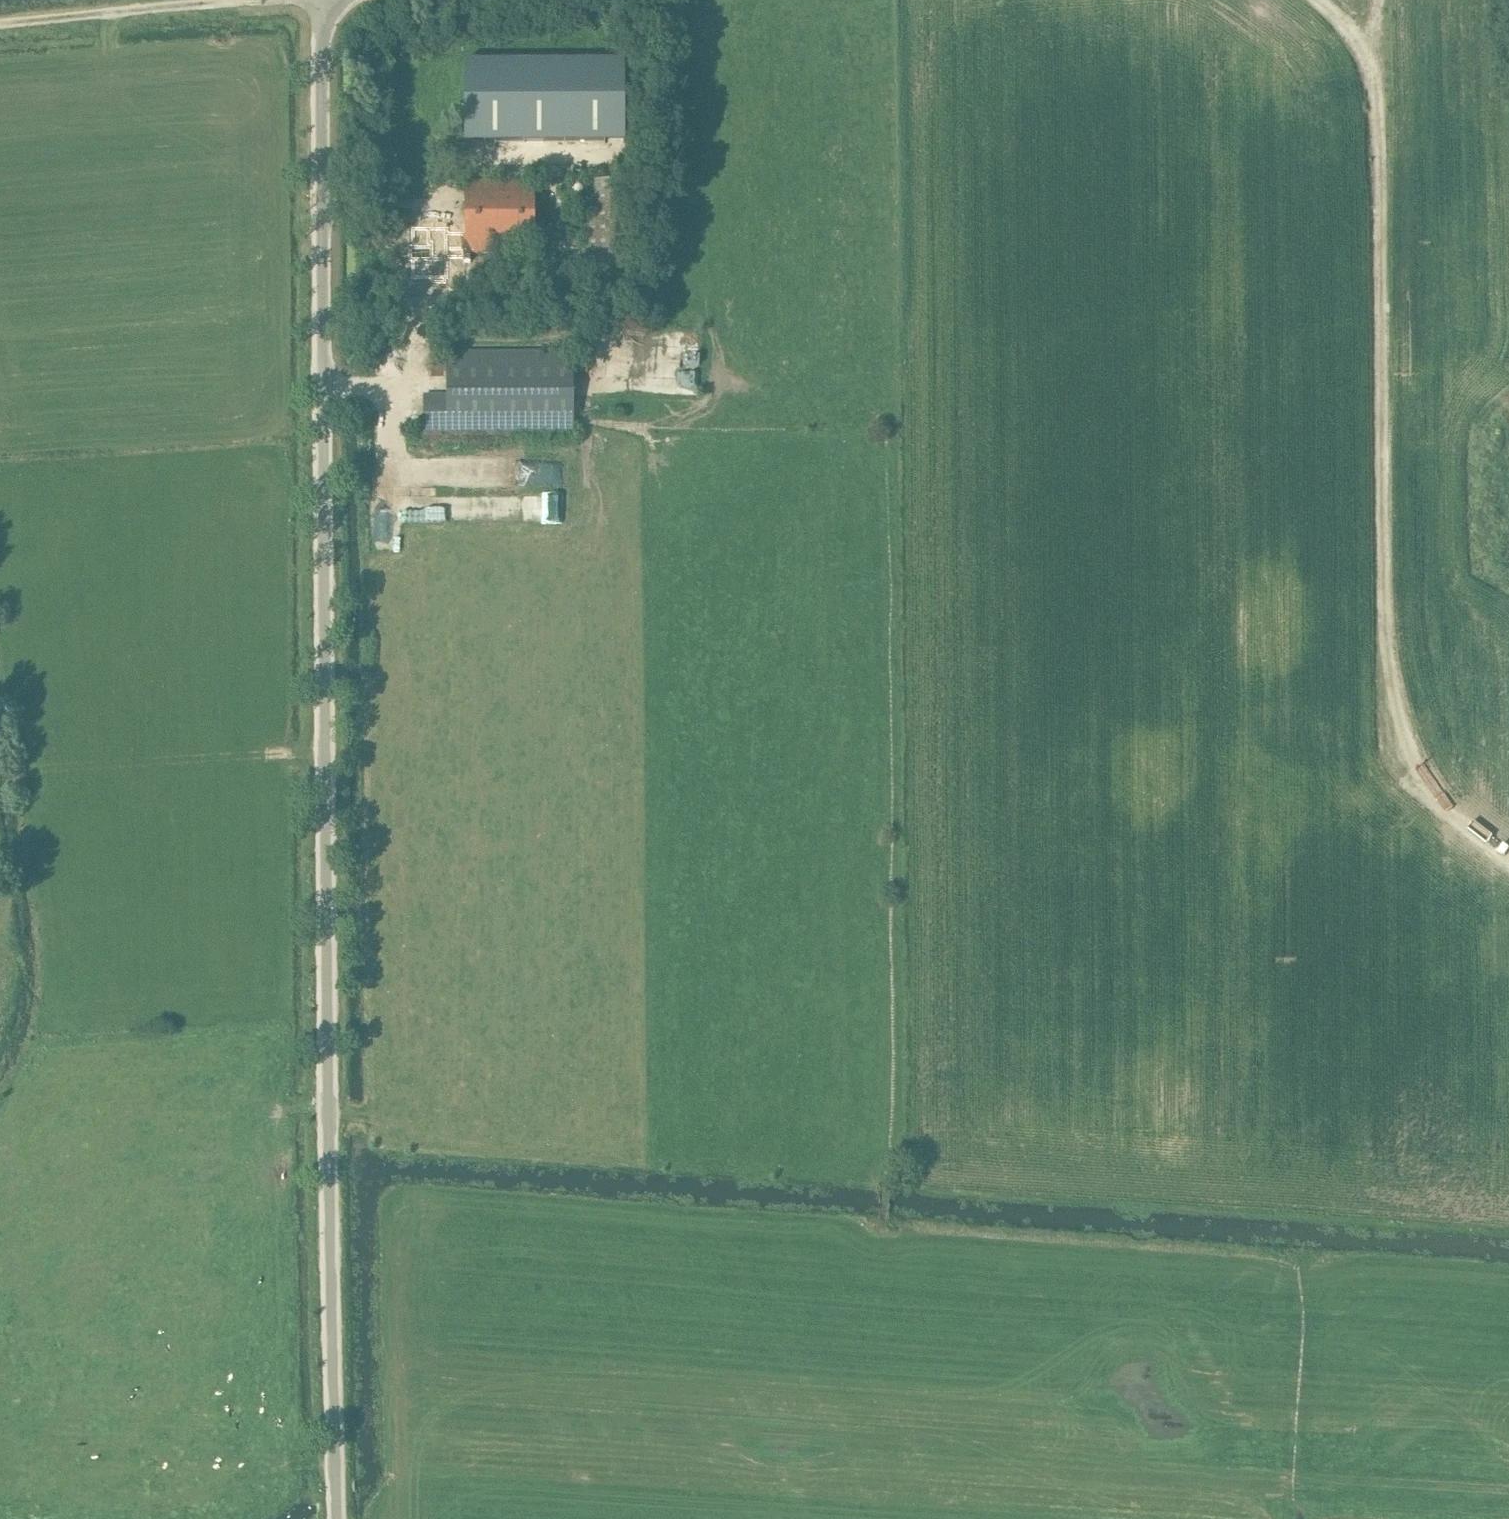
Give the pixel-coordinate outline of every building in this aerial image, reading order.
[(464,61),(464,142),(625,141),(624,61),(464,61)] [(410,245),(410,259),(413,259),(413,277),(432,277),(432,282),(446,282),(446,277),(448,277),(447,257),(464,257),(464,262),(471,262),(471,254),(472,254),(535,254),(535,180),(465,181),(465,221),(464,232),(447,232),(447,227),(413,227),(413,245),(410,245)] [(586,302),(625,303),(625,180),(585,181),(586,302)] [(424,395),(424,436),(572,435),(572,351),(447,351),(447,395),(424,395)]
